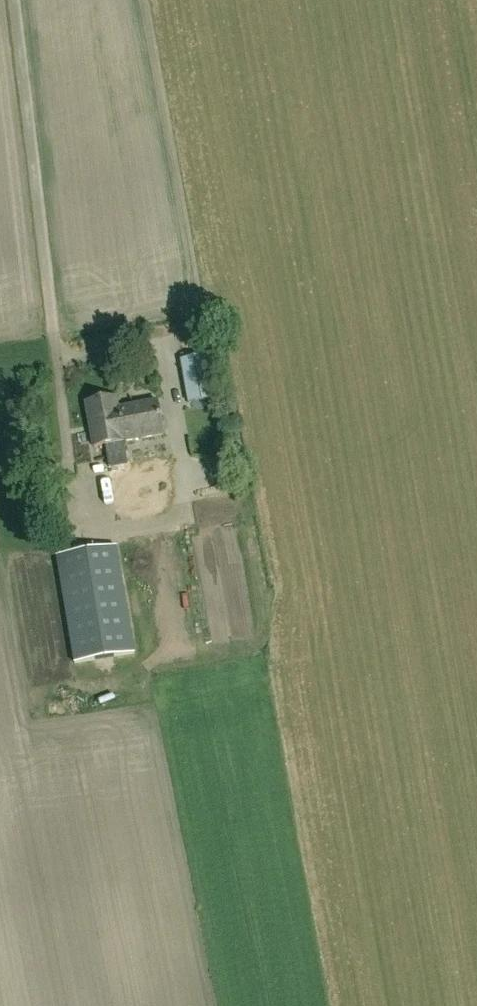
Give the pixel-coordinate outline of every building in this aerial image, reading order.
[(191,375),(193,389),(211,386),(207,358),(183,361),(185,376),(191,375)] [(123,442),(118,408),(116,398),(86,402),(93,446),(105,444),(115,507),(173,497),(167,456),(127,463),(123,442)] [(158,402),(118,408),(123,442),(163,435),(158,402)] [(116,546),(58,556),(75,663),(133,654),(116,546)]
